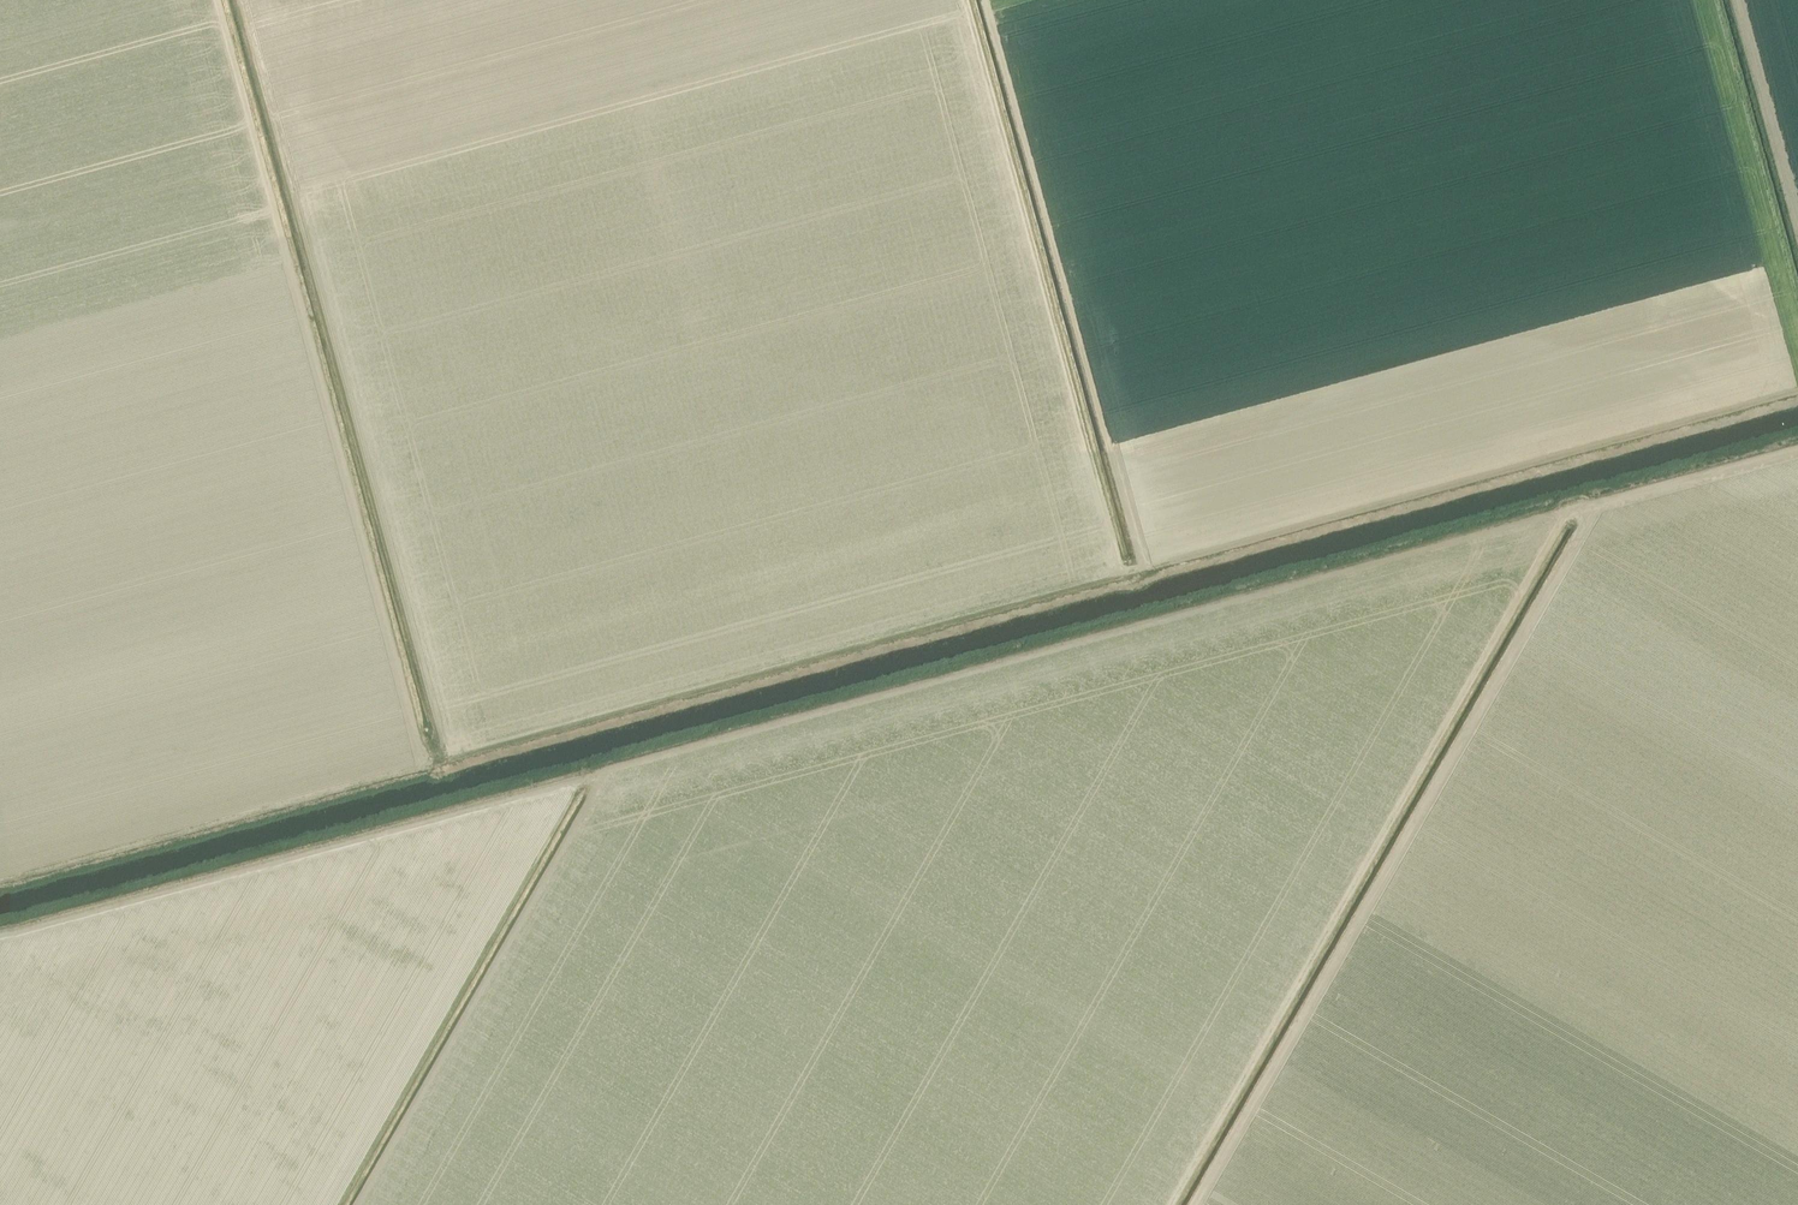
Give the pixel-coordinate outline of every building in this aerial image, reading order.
[(1152,540),(1140,542),(1143,554),(1155,551),(1152,540)]
